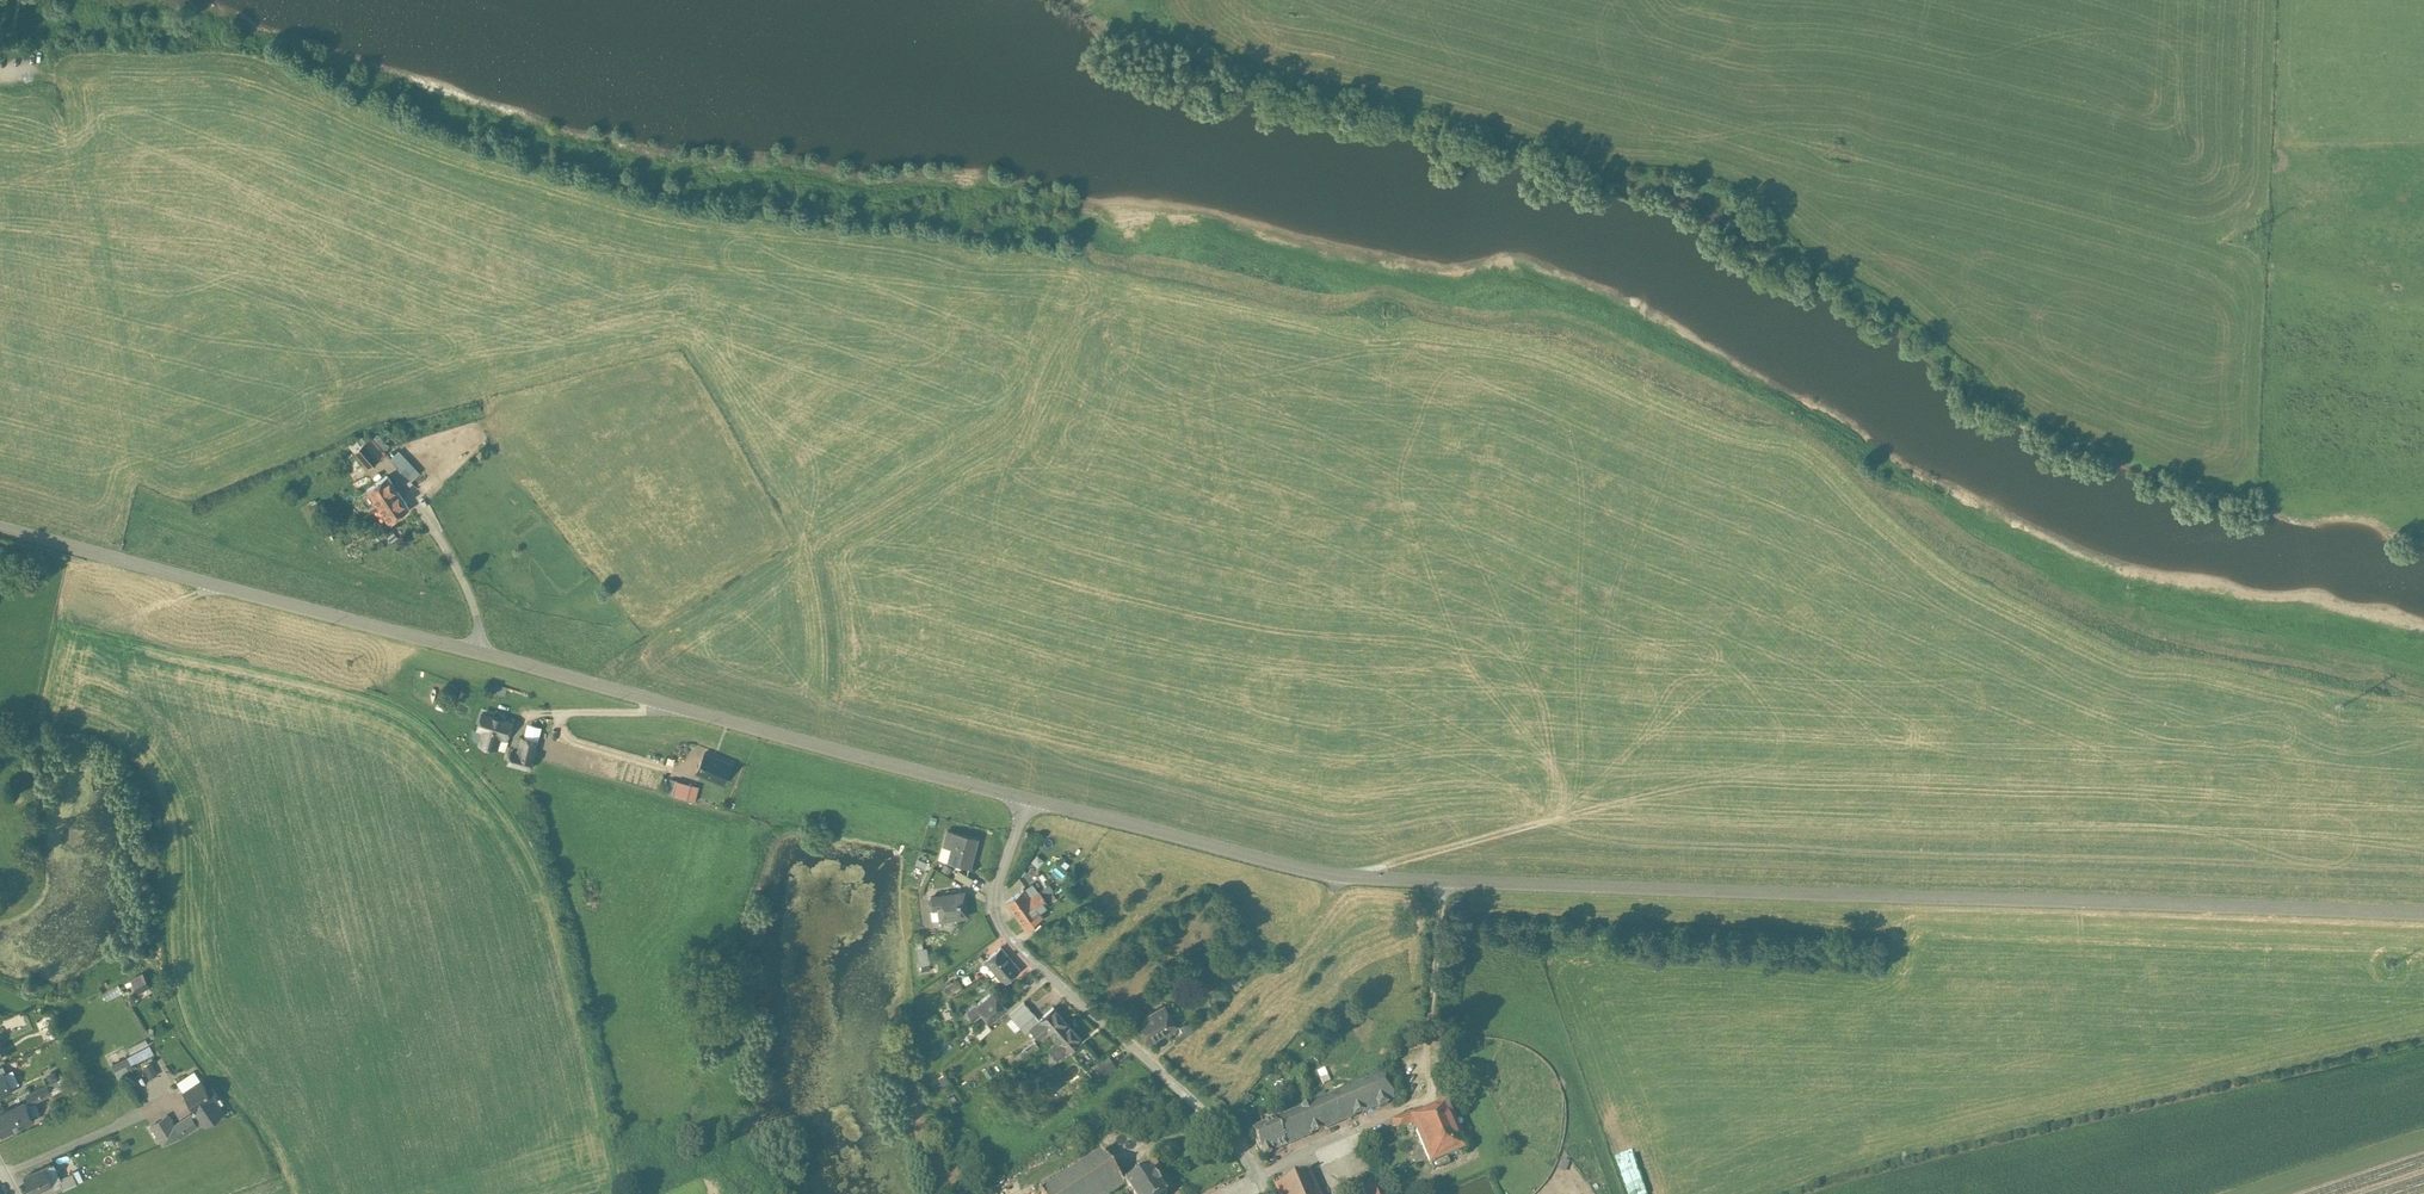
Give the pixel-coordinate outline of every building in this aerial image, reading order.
[(371,434),(346,455),(354,464),(360,458),(369,468),(386,452),(371,434)] [(419,475),(398,451),(391,458),(412,481),(419,475)] [(389,474),(367,488),(388,521),(410,507),(389,474)] [(511,722),(482,713),(477,727),(484,729),(480,743),(494,747),(497,738),(500,736),(500,734),(507,736),(511,722)] [(536,741),(522,737),(518,753),(511,751),(509,761),(529,766),(536,741)] [(731,762),(704,752),(696,772),(723,783),(731,762)] [(671,778),(667,793),(672,794),(676,779),(671,778)] [(691,783),(676,779),(672,794),(687,798),(691,783)] [(699,785),(691,783),(687,798),(695,800),(699,785)] [(975,835),(946,828),(942,843),(944,843),(945,842),(951,843),(948,857),(968,862),(975,835)] [(1042,834),(1034,845),(1040,850),(1048,838),(1042,834)] [(974,876),(959,867),(955,874),(970,883),(974,876)] [(1027,881),(1005,899),(1021,920),(1030,913),(1028,911),(1036,905),(1035,903),(1041,898),(1027,881)] [(1048,882),(1040,886),(1049,900),(1056,896),(1048,882)] [(964,888),(930,893),(928,896),(929,902),(932,905),(938,904),(940,916),(968,911),(964,888)] [(927,943),(917,946),(922,968),(932,966),(927,943)] [(1020,966),(1001,944),(984,957),(1004,980),(1020,966)] [(143,973),(131,980),(138,992),(150,986),(143,973)] [(118,984),(102,992),(107,1001),(123,993),(118,984)] [(1007,1005),(993,988),(967,1009),(974,1018),(983,1011),(990,1019),(1007,1005)] [(1024,999),(1009,1012),(1020,1024),(1035,1012),(1024,999)] [(1068,1021),(1053,1005),(1039,1017),(1039,1018),(1030,1026),(1039,1037),(1048,1028),(1053,1034),(1067,1021),(1068,1021)] [(1164,1005),(1136,1021),(1148,1041),(1175,1025),(1164,1005)] [(987,1020),(975,1031),(980,1037),(992,1027),(987,1020)] [(1068,1021),(1067,1021),(1053,1034),(1057,1039),(1048,1047),(1050,1049),(1057,1058),(1067,1049),(1067,1050),(1082,1037),(1068,1021)] [(1186,1035),(1182,1030),(1171,1039),(1176,1044),(1186,1035)] [(1034,1039),(1021,1049),(1025,1054),(1034,1048),(1039,1044),(1034,1039)] [(1034,1048),(1025,1054),(1033,1064),(1042,1057),(1034,1048)] [(1057,1058),(1050,1049),(1044,1054),(1051,1063),(1057,1058)] [(1108,1053),(1097,1060),(1104,1071),(1115,1064),(1108,1053)] [(127,1057),(112,1065),(119,1078),(134,1070),(127,1057)] [(152,1063),(144,1067),(148,1075),(156,1071),(152,1063)] [(207,1089),(194,1070),(177,1081),(185,1094),(184,1098),(187,1101),(191,1102),(199,1114),(193,1117),(191,1114),(174,1125),(181,1136),(204,1121),(207,1125),(223,1113),(213,1099),(218,1096),(212,1087),(207,1089)] [(12,1090),(4,1072),(0,1074),(0,1096),(12,1090)] [(1384,1074),(1276,1120),(1287,1145),(1395,1099),(1384,1074)] [(46,1084),(27,1093),(31,1100),(50,1091),(46,1084)] [(954,1092),(947,1096),(950,1102),(957,1099),(954,1092)] [(0,1113),(0,1128),(2,1133),(14,1128),(15,1128),(20,1126),(20,1125),(34,1118),(26,1101),(0,1113)] [(1417,1118),(1411,1120),(1414,1127),(1430,1166),(1466,1151),(1446,1105),(1417,1118)] [(1415,1113),(1393,1122),(1397,1133),(1414,1127),(1411,1120),(1417,1118),(1415,1113)] [(167,1114),(151,1124),(163,1144),(181,1136),(174,1125),(167,1114)] [(1276,1120),(1252,1131),(1263,1156),(1287,1145),(1276,1120)] [(1041,1193),(1114,1193),(1124,1187),(1101,1153),(1041,1193)] [(55,1174),(52,1165),(46,1167),(50,1176),(55,1174)] [(46,1167),(24,1176),(31,1193),(53,1184),(50,1176),(46,1167)] [(1149,1170),(1124,1187),(1129,1193),(1165,1193),(1149,1170)] [(1311,1171),(1277,1185),(1280,1193),(1320,1193),(1311,1171)] [(73,1173),(59,1180),(63,1189),(77,1183),(73,1173)] [(1379,1178),(1363,1185),(1367,1193),(1386,1193),(1379,1178)]
